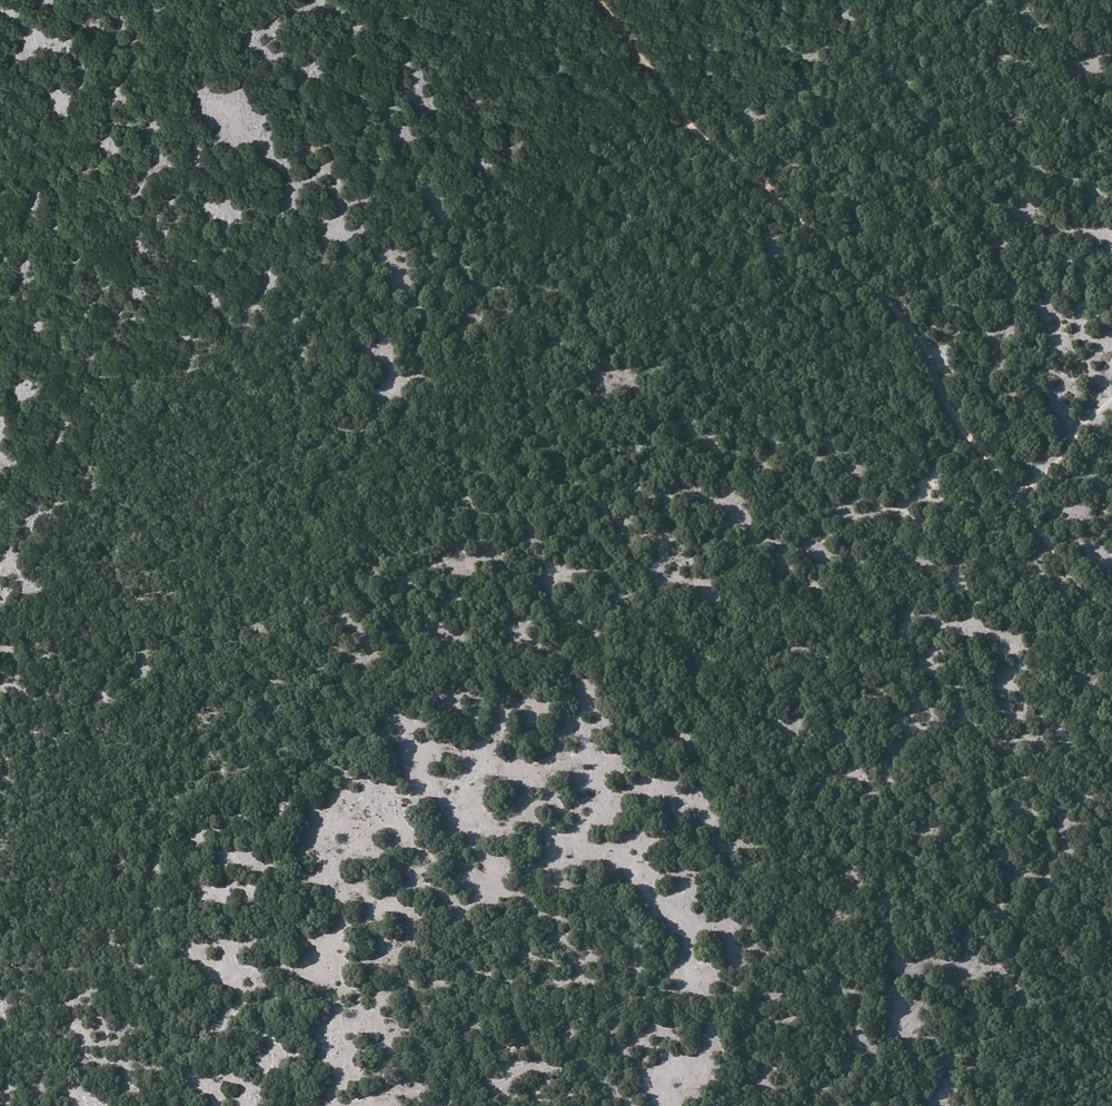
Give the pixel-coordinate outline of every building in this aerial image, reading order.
[(1033,203),(1022,207),(1026,218),(1037,213),(1033,203)]
